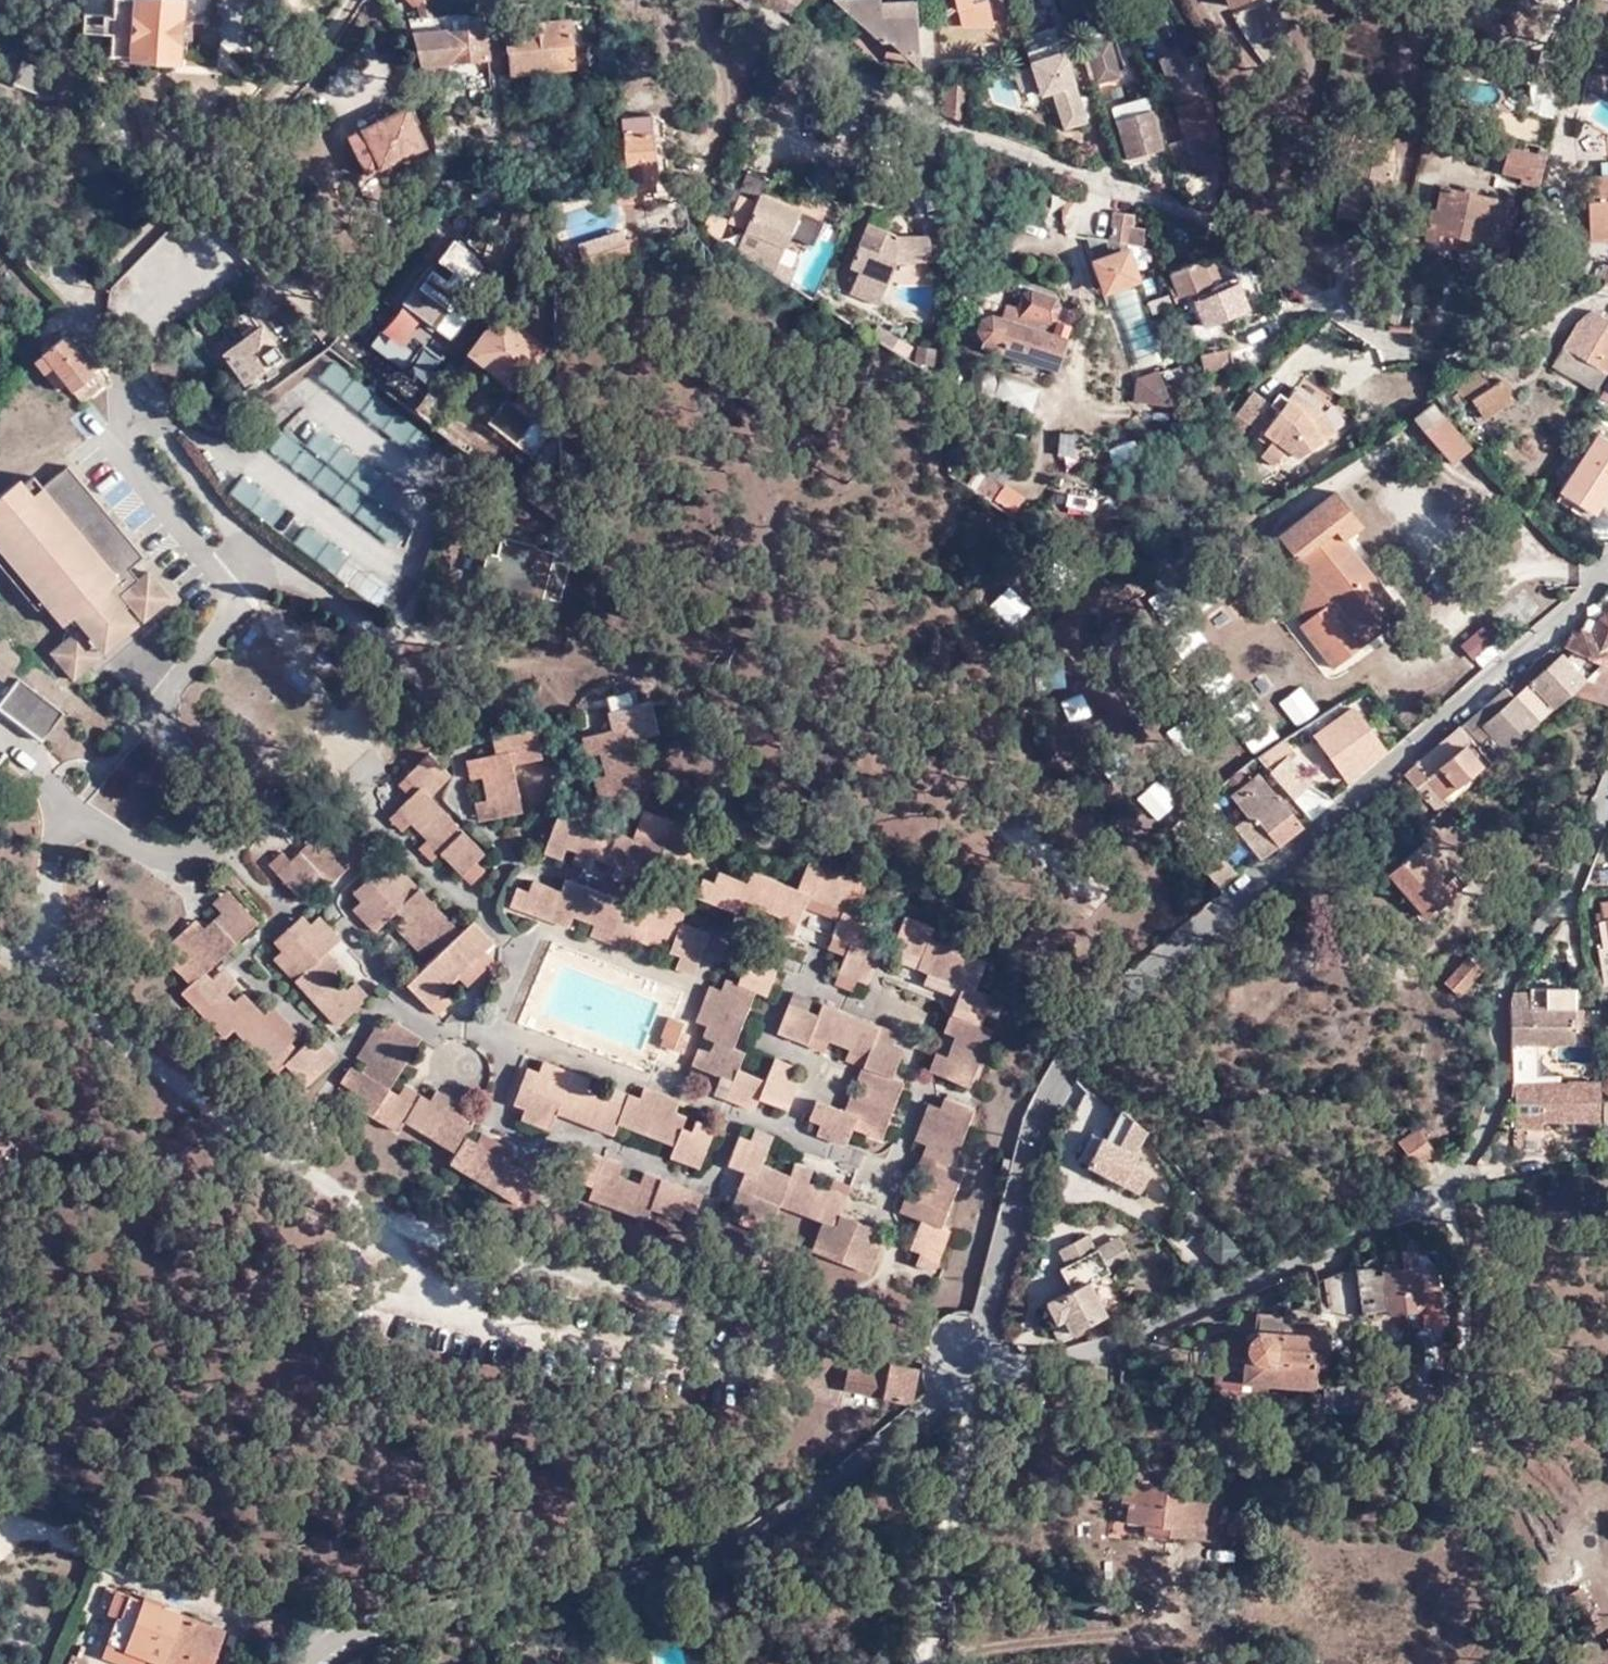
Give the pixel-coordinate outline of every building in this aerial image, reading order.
[(207,22),(208,0),(112,0),(111,12),(110,30),(108,52),(176,57),(178,36),(188,36),(189,21),(207,22)] [(412,6),(415,4),(417,15),(434,13),(431,0),(406,0),(412,6)] [(844,5),(877,35),(886,35),(901,48),(916,46),(912,0),(844,0),(844,5)] [(940,9),(945,10),(955,2),(965,0),(940,0),(940,9)] [(945,10),(952,13),(964,17),(983,14),(982,0),(965,0),(955,2),(945,10)] [(409,15),(418,62),(450,60),(488,58),(483,9),(434,13),(417,15),(409,15)] [(85,10),(83,28),(110,30),(111,12),(85,10)] [(918,19),(920,62),(939,61),(937,18),(918,19)] [(506,27),(509,52),(511,74),(549,69),(549,76),(557,75),(557,68),(573,66),(568,19),(531,24),(506,27)] [(1089,122),(1065,38),(1004,54),(1016,93),(1034,88),(1036,95),(1050,91),(1062,130),(1089,122)] [(1083,45),(1093,81),(1113,74),(1103,40),(1083,45)] [(1176,50),(1157,57),(1169,88),(1183,138),(1167,142),(1174,168),(1192,163),(1193,166),(1220,166),(1218,128),(1214,128),(1200,82),(1190,85),(1181,60),(1176,50)] [(63,73),(23,59),(13,83),(53,99),(63,73)] [(418,62),(418,75),(419,77),(451,75),(450,60),(418,62)] [(944,79),(940,110),(968,119),(971,88),(944,79)] [(1105,96),(1109,108),(1142,99),(1138,85),(1105,96)] [(1142,99),(1109,108),(1125,157),(1158,146),(1142,99)] [(425,144),(406,105),(349,134),(367,172),(425,144)] [(625,187),(616,188),(617,197),(641,194),(640,185),(654,184),(653,176),(659,176),(656,149),(666,148),(662,114),(652,109),(622,111),(627,176),(624,176),(625,187)] [(1519,179),(1535,183),(1541,154),(1504,144),(1499,168),(1520,173),(1519,179)] [(1347,151),(1340,179),(1353,182),(1346,215),(1378,223),(1392,161),(1347,151)] [(1586,177),(1586,188),(1607,186),(1607,175),(1586,177)] [(1486,212),(1489,195),(1438,185),(1432,209),(1429,207),(1421,242),(1448,248),(1452,233),(1498,243),(1504,216),(1486,212)] [(1586,188),(1587,238),(1607,237),(1607,186),(1586,188)] [(766,232),(757,256),(774,267),(788,228),(802,233),(811,210),(758,189),(746,225),(766,232)] [(1508,199),(1489,195),(1486,212),(1504,216),(1508,199)] [(1107,239),(1139,243),(1142,227),(1128,224),(1129,212),(1112,209),(1107,239)] [(823,214),(811,210),(802,233),(810,236),(814,238),(816,232),(823,214)] [(944,254),(943,216),(922,217),(923,232),(911,232),(910,238),(895,238),(895,232),(895,229),(868,217),(850,260),(859,264),(849,287),(878,299),(888,273),(880,269),(887,254),(895,257),(944,254)] [(586,262),(630,247),(623,230),(580,246),(586,262)] [(430,329),(448,342),(471,311),(454,298),(479,264),(470,256),(472,253),(451,239),(429,267),(426,265),(406,291),(440,317),(430,329)] [(1211,253),(1197,259),(1211,290),(1223,285),(1211,253)] [(888,273),(895,257),(887,254),(880,269),(888,273)] [(1211,290),(1197,259),(1168,271),(1172,283),(1168,285),(1181,317),(1188,315),(1198,311),(1204,323),(1205,324),(1247,307),(1236,279),(1223,285),(1211,290)] [(1109,298),(1139,283),(1136,277),(1106,288),(1109,298)] [(1169,369),(1139,283),(1109,298),(1139,380),(1160,372),(1169,369)] [(983,338),(1055,359),(1067,321),(1052,317),(1058,296),(1024,285),(1017,306),(1004,302),(998,318),(988,315),(980,318),(976,329),(983,338)] [(397,304),(430,329),(440,317),(406,291),(397,304)] [(350,330),(373,342),(387,315),(364,303),(350,330)] [(1589,308),(1574,323),(1552,363),(1584,379),(1592,363),(1606,339),(1588,329),(1598,313),(1589,308)] [(542,344),(500,311),(471,350),(513,382),(542,344)] [(1198,311),(1188,315),(1193,326),(1204,323),(1198,311)] [(1604,370),(1607,364),(1607,319),(1598,313),(1588,329),(1606,339),(1592,363),(1604,370)] [(876,319),(870,330),(891,343),(898,334),(876,319)] [(225,351),(245,378),(283,352),(262,323),(225,351)] [(42,351),(35,357),(59,386),(67,379),(89,403),(110,386),(95,369),(66,333),(45,349),(42,351)] [(1203,369),(1229,363),(1225,344),(1197,352),(1203,369)] [(425,353),(407,367),(417,381),(436,367),(425,353)] [(1592,363),(1584,379),(1596,384),(1604,370),(1592,363)] [(1468,396),(1481,414),(1512,396),(1499,377),(1488,384),(1478,369),(1469,368),(1452,383),(1457,393),(1453,396),(1457,403),(1468,396)] [(1172,405),(1160,372),(1139,380),(1135,381),(1133,400),(1172,405)] [(1032,413),(1040,389),(999,376),(992,400),(1032,413)] [(557,402),(556,389),(543,388),(543,404),(557,402)] [(1333,430),(1318,409),(1309,415),(1304,412),(1310,405),(1291,390),(1277,410),(1264,401),(1262,401),(1255,397),(1254,397),(1248,392),(1233,414),(1247,423),(1250,421),(1254,425),(1252,429),(1259,435),(1262,431),(1271,438),(1261,453),(1275,463),(1286,449),(1292,455),(1333,430)] [(1430,402),(1412,417),(1422,429),(1440,414),(1430,402)] [(1309,415),(1318,409),(1310,405),(1304,412),(1309,415)] [(1467,448),(1440,414),(1422,429),(1449,462),(1467,448)] [(1471,437),(1479,446),(1491,436),(1483,426),(1471,437)] [(1596,430),(1554,495),(1588,519),(1607,488),(1607,485),(1604,481),(1607,475),(1607,438),(1596,430)] [(1111,461),(1136,456),(1133,441),(1108,446),(1111,461)] [(114,520),(109,524),(102,517),(107,511),(67,463),(43,483),(33,472),(0,500),(0,560),(3,565),(11,558),(14,563),(12,564),(37,606),(47,598),(65,618),(62,621),(71,632),(50,648),(73,676),(100,654),(86,636),(90,633),(125,605),(128,601),(142,618),(168,596),(147,569),(138,577),(128,565),(143,554),(114,520)] [(974,469),(963,485),(987,501),(997,485),(974,469)] [(1016,511),(1024,497),(1004,485),(996,499),(1016,511)] [(1329,598),(1305,616),(1295,624),(1329,666),(1399,613),(1339,537),(1333,530),(1353,514),(1333,489),(1278,533),(1294,556),(1297,554),(1329,598)] [(1092,511),(1093,497),(1063,494),(1062,508),(1092,511)] [(109,524),(114,520),(107,511),(102,517),(109,524)] [(1359,521),(1353,514),(1333,530),(1339,537),(1359,521)] [(561,603),(569,565),(554,561),(556,555),(541,551),(537,547),(502,539),(497,557),(488,555),(483,575),(492,577),(489,593),(543,606),(544,598),(561,603)] [(1294,556),(1271,574),(1305,616),(1329,598),(1297,554),(1294,556)] [(136,619),(125,605),(90,633),(102,647),(136,619)] [(1607,665),(1607,610),(1600,615),(1597,620),(1591,634),(1580,629),(1578,632),(1573,630),(1564,646),(1573,651),(1599,664),(1607,665)] [(1591,634),(1597,620),(1586,615),(1580,629),(1591,634)] [(1537,720),(1568,691),(1599,664),(1573,651),(1569,656),(1580,669),(1577,672),(1560,653),(1529,681),(1534,686),(1519,701),(1537,720)] [(42,737),(64,709),(0,660),(0,676),(10,684),(0,697),(0,705),(42,737)] [(1607,703),(1607,665),(1599,664),(1568,691),(1607,703)] [(1514,694),(1519,701),(1534,686),(1529,681),(1514,694)] [(1506,686),(1474,715),(1481,723),(1514,694),(1506,686)] [(1248,691),(1222,708),(1252,755),(1279,738),(1248,691)] [(1459,727),(1468,738),(1487,759),(1490,763),(1537,720),(1519,701),(1514,694),(1481,723),(1488,731),(1480,739),(1473,730),(1465,722),(1459,727)] [(649,698),(619,706),(623,723),(612,725),(595,729),(599,747),(605,771),(608,789),(639,781),(628,736),(657,729),(649,698)] [(623,723),(619,706),(608,709),(612,725),(623,723)] [(1352,707),(1335,719),(1316,733),(1340,767),(1357,755),(1355,753),(1375,739),(1352,707)] [(1335,719),(1328,709),(1308,722),(1316,733),(1335,719)] [(1481,723),(1473,730),(1480,739),(1488,731),(1481,723)] [(536,725),(505,733),(510,750),(498,752),(478,757),(482,775),(487,797),(491,816),(521,809),(511,763),(543,756),(536,725)] [(1459,727),(1428,754),(1438,765),(1468,738),(1459,727)] [(599,747),(595,729),(581,733),(585,750),(599,747)] [(510,750),(505,733),(494,735),(498,752),(510,750)] [(1404,774),(1437,812),(1442,807),(1448,801),(1443,797),(1467,777),(1471,781),(1480,772),(1476,769),(1487,759),(1468,738),(1438,765),(1428,754),(1404,774)] [(1384,752),(1375,739),(1355,753),(1357,755),(1340,767),(1349,778),(1384,752)] [(1278,743),(1258,756),(1270,771),(1277,780),(1291,797),(1307,784),(1294,768),(1296,765),(1278,743)] [(428,753),(417,765),(438,788),(451,776),(428,753)] [(482,775),(478,757),(467,759),(470,777),(482,775)] [(438,788),(417,765),(408,773),(419,785),(411,792),(397,807),(409,820),(426,838),(439,850),(461,873),(476,858),(482,851),(430,797),(438,788)] [(595,792),(608,789),(605,771),(591,774),(595,792)] [(1277,780),(1270,771),(1264,776),(1272,784),(1277,780)] [(419,785),(408,773),(400,781),(411,792),(419,785)] [(1278,845),(1302,826),(1271,788),(1250,805),(1254,808),(1257,806),(1260,812),(1255,815),(1278,845)] [(479,819),(491,816),(487,797),(476,800),(479,819)] [(409,820),(397,807),(389,813),(402,827),(409,820)] [(338,829),(351,817),(343,808),(330,821),(338,829)] [(633,871),(646,842),(559,808),(547,838),(565,845),(575,849),(594,856),(615,864),(633,871)] [(657,811),(646,842),(688,858),(700,828),(657,811)] [(1266,854),(1278,845),(1255,815),(1243,824),(1266,854)] [(373,839),(351,817),(338,829),(322,844),(309,857),(301,849),(291,859),(278,872),(298,893),(319,872),(328,882),(373,839)] [(309,857),(322,844),(314,836),(301,849),(309,857)] [(418,844),(432,858),(439,850),(426,838),(418,844)] [(565,845),(547,838),(543,849),(560,855),(565,845)] [(1466,883),(1428,839),(1389,872),(1426,916),(1466,883)] [(589,867),(594,856),(575,849),(571,860),(589,867)] [(269,862),(278,872),(291,859),(282,850),(269,862)] [(1203,862),(1222,884),(1237,873),(1217,850),(1203,862)] [(484,867),(476,858),(461,873),(469,881),(484,867)] [(842,961),(868,979),(879,953),(862,947),(873,918),(857,911),(868,885),(806,861),(795,888),(748,870),(744,881),(718,870),(713,881),(706,900),(733,911),(739,898),(758,906),(781,915),(798,922),(805,905),(809,894),(843,907),(839,918),(832,936),(849,943),(844,953),(842,961)] [(389,871),(361,897),(353,905),(376,928),(396,909),(403,916),(430,946),(436,952),(407,980),(427,1003),(441,990),(457,974),(486,948),(493,942),(472,919),(462,929),(398,863),(389,871)] [(353,888),(361,897),(389,871),(381,863),(353,888)] [(629,882),(633,871),(615,864),(611,875),(629,882)] [(540,915),(558,887),(532,876),(528,887),(520,907),(540,915)] [(559,887),(558,887),(540,915),(549,918),(553,906),(571,913),(585,918),(619,932),(631,936),(633,926),(660,936),(670,941),(667,950),(678,954),(699,961),(709,932),(679,920),(683,909),(647,895),(642,906),(565,876),(559,887)] [(706,900),(713,881),(702,877),(695,895),(706,900)] [(520,907),(528,887),(517,883),(508,903),(520,907)] [(228,889),(214,902),(221,911),(235,898),(228,889)] [(809,894),(805,905),(839,918),(843,907),(809,894)] [(235,898),(221,911),(241,934),(256,919),(235,898)] [(733,911),(752,919),(758,906),(739,898),(733,911)] [(1599,912),(1603,911),(1603,916),(1605,916),(1607,933),(1607,899),(1602,900),(1601,903),(1598,903),(1599,912)] [(553,906),(549,918),(567,925),(571,913),(553,906)] [(241,934),(221,911),(204,928),(178,953),(170,961),(191,983),(183,991),(230,1039),(239,1032),(282,1078),(291,1070),(306,1085),(330,1063),(316,1048),(307,1039),(298,1047),(290,1039),(263,1012),(254,1002),(246,1010),(234,998),(227,991),(214,978),(206,969),(241,934)] [(1599,912),(1589,914),(1601,987),(1607,986),(1607,933),(1605,916),(1603,916),(1603,911),(1599,912)] [(274,941),(283,950),(311,923),(302,914),(274,941)] [(940,1072),(969,1084),(991,1027),(981,1023),(992,995),(972,987),(983,960),(926,937),(931,924),(905,914),(893,944),(902,948),(918,954),(914,965),(927,970),(961,984),(958,994),(951,1012),(961,1017),(954,1033),(946,1055),(940,1072)] [(798,922),(781,915),(776,926),(793,933),(798,922)] [(311,923),(283,950),(274,958),(337,1026),(361,1003),(348,988),(331,971),(319,958),(329,949),(341,937),(320,916),(311,923)] [(430,946),(403,916),(396,923),(423,953),(430,946)] [(619,932),(585,918),(581,931),(614,943),(619,932)] [(178,953),(204,928),(196,920),(170,945),(178,953)] [(656,945),(660,936),(633,926),(631,936),(656,945)] [(828,947),(844,953),(849,943),(832,936),(828,947)] [(494,957),(486,948),(457,974),(466,983),(494,957)] [(740,969),(748,952),(736,948),(729,965),(740,969)] [(918,954),(902,948),(898,959),(914,965),(918,954)] [(341,962),(329,949),(319,958),(331,971),(341,962)] [(720,1073),(789,1098),(797,1077),(788,1073),(771,1065),(765,1079),(737,1068),(744,1049),(731,1044),(754,989),(765,993),(776,964),(748,952),(740,969),(736,981),(725,977),(720,989),(707,1025),(703,1034),(714,1038),(710,1048),(703,1066),(720,1073)] [(694,973),(699,961),(678,954),(674,966),(694,973)] [(1466,957),(1452,974),(1465,985),(1480,969),(1466,957)] [(866,983),(868,979),(842,961),(837,971),(855,978),(866,983)] [(223,970),(214,978),(227,991),(235,983),(223,970)] [(961,984),(927,970),(923,981),(958,994),(961,984)] [(852,990),(855,978),(837,971),(833,982),(852,990)] [(1465,985),(1452,974),(1443,986),(1455,997),(1465,985)] [(348,988),(361,1003),(369,994),(356,980),(348,988)] [(696,1020),(699,1021),(710,985),(709,985),(696,1020)] [(699,1021),(707,1025),(720,989),(710,985),(699,1021)] [(1511,1081),(1537,1080),(1535,1044),(1581,1043),(1580,1010),(1571,1010),(1570,988),(1526,989),(1526,994),(1510,995),(1508,1017),(1511,1081)] [(234,998),(246,1010),(254,1002),(242,990),(234,998)] [(441,990),(427,1003),(437,1011),(449,999),(441,990)] [(788,1001),(805,1008),(809,998),(793,991),(788,1001)] [(824,1111),(884,1132),(903,1080),(891,1075),(902,1046),(891,1041),(874,1034),(877,1024),(820,1002),(816,1012),(805,1008),(788,1001),(778,1031),(805,1042),(809,1033),(827,1039),(848,1047),(865,1054),(862,1065),(873,1068),(867,1086),(864,1095),(856,1114),(845,1109),(827,1102),(824,1111)] [(263,1012),(290,1039),(298,1031),(272,1004),(263,1012)] [(945,1029),(954,1033),(961,1017),(951,1012),(945,1029)] [(662,1045),(684,1052),(690,1034),(680,1030),(682,1021),(668,1016),(662,1035),(664,1036),(662,1045)] [(369,1061),(362,1071),(415,1115),(496,1153),(475,1141),(466,1135),(473,1124),(463,1119),(430,1097),(421,1093),(415,1103),(397,1092),(388,1087),(419,1035),(394,1019),(393,1020),(388,1029),(369,1061)] [(358,1055),(369,1061),(388,1029),(377,1022),(358,1055)] [(874,1034),(891,1041),(894,1030),(877,1024),(874,1034)] [(809,1033),(805,1042),(823,1049),(827,1039),(809,1033)] [(316,1048),(330,1063),(337,1057),(324,1041),(316,1048)] [(692,1062),(703,1066),(710,1048),(700,1044),(692,1062)] [(1554,1078),(1554,1046),(1540,1046),(1540,1078),(1554,1078)] [(845,1058),(862,1065),(865,1054),(848,1047),(845,1058)] [(940,1072),(946,1055),(936,1051),(930,1068),(940,1072)] [(771,1065),(788,1073),(792,1063),(775,1056),(771,1065)] [(572,1071),(544,1058),(539,1069),(525,1106),(521,1115),(548,1125),(555,1111),(612,1133),(618,1121),(675,1142),(671,1155),(699,1165),(711,1136),(691,1129),(683,1125),(687,1114),(675,1109),(668,1107),(665,1114),(627,1096),(625,1103),(606,1095),(608,1087),(591,1080),(587,1088),(568,1080),(572,1071)] [(544,1058),(572,1071),(573,1069),(544,1058)] [(525,1106),(539,1069),(528,1064),(513,1102),(525,1106)] [(352,1089),(362,1072),(351,1065),(341,1082),(352,1089)] [(856,1080),(867,1086),(873,1068),(862,1065),(856,1080)] [(786,1107),(789,1098),(720,1073),(703,1066),(703,1067),(719,1074),(717,1081),(735,1088),(732,1098),(754,1108),(759,1097),(786,1107)] [(573,1069),(572,1071),(591,1080),(592,1076),(573,1069)] [(415,1115),(362,1071),(362,1072),(352,1089),(346,1097),(398,1129),(405,1121),(456,1152),(450,1161),(502,1193),(519,1167),(509,1161),(496,1153),(415,1115)] [(591,1080),(572,1071),(568,1080),(587,1088),(591,1080)] [(713,1092),(732,1098),(735,1088),(717,1081),(713,1092)] [(1512,1084),(1512,1095),(1513,1120),(1538,1120),(1559,1120),(1559,1098),(1567,1098),(1567,1120),(1597,1120),(1597,1082),(1512,1084)] [(405,1083),(397,1092),(415,1103),(421,1093),(405,1083)] [(610,1083),(608,1087),(627,1096),(629,1092),(610,1083)] [(639,1095),(668,1107),(673,1095),(644,1085),(639,1095)] [(627,1096),(608,1087),(606,1095),(625,1103),(627,1096)] [(430,1097),(463,1119),(469,1108),(436,1088),(430,1097)] [(852,1090),(845,1109),(856,1114),(864,1095),(852,1090)] [(629,1092),(627,1096),(665,1114),(668,1107),(639,1095),(629,1092)] [(668,1107),(675,1109),(679,1098),(673,1095),(668,1107)] [(925,1142),(921,1153),(932,1157),(925,1176),(918,1195),(910,1214),(920,1218),(910,1247),(917,1250),(939,1258),(950,1230),(941,1226),(963,1170),(951,1164),(972,1106),(946,1097),(943,1095),(940,1104),(925,1142)] [(813,1106),(824,1111),(827,1102),(816,1098),(813,1106)] [(925,1142),(940,1104),(929,1100),(913,1137),(925,1142)] [(809,1116),(820,1120),(824,1111),(813,1106),(809,1116)] [(1133,1155),(1146,1132),(1145,1131),(1137,1121),(1122,1109),(1105,1140),(1100,1138),(1087,1163),(1139,1191),(1149,1172),(1132,1163),(1136,1156),(1133,1155)] [(881,1138),(884,1132),(824,1111),(820,1120),(816,1131),(846,1143),(852,1127),(881,1138)] [(691,1129),(711,1136),(715,1124),(696,1116),(691,1129)] [(1524,1120),(1513,1120),(1513,1149),(1524,1149),(1524,1120)] [(1559,1120),(1538,1120),(1538,1132),(1560,1132),(1559,1120)] [(754,1125),(750,1137),(767,1143),(772,1131),(754,1125)] [(1415,1168),(1436,1153),(1418,1129),(1398,1143),(1415,1168)] [(475,1141),(496,1153),(509,1159),(511,1159),(516,1151),(482,1130),(475,1141)] [(756,1174),(743,1207),(775,1216),(779,1205),(826,1223),(822,1232),(881,1249),(883,1243),(871,1238),(835,1224),(839,1212),(846,1194),(829,1187),(809,1179),(791,1172),(761,1161),(767,1143),(750,1137),(737,1133),(726,1161),(745,1169),(756,1174)] [(1100,1138),(1091,1133),(1078,1158),(1087,1163),(1100,1138)] [(557,1160),(567,1163),(575,1144),(565,1140),(557,1160)] [(567,1163),(565,1166),(615,1172),(600,1166),(604,1155),(575,1144),(567,1163)] [(932,1157),(921,1153),(914,1171),(925,1176),(932,1157)] [(600,1166),(615,1172),(618,1172),(622,1163),(604,1155),(600,1166)] [(794,1162),(791,1172),(809,1179),(813,1169),(794,1162)] [(615,1172),(565,1166),(562,1174),(593,1186),(588,1196),(646,1217),(651,1207),(678,1218),(684,1206),(690,1190),(661,1181),(658,1190),(639,1182),(615,1172)] [(745,1169),(732,1203),(743,1207),(756,1174),(745,1169)] [(641,1176),(661,1181),(662,1177),(643,1170),(641,1176)] [(641,1176),(639,1182),(658,1190),(661,1181),(641,1176)] [(834,1176),(829,1187),(846,1194),(850,1183),(834,1176)] [(661,1181),(690,1190),(691,1189),(662,1177),(661,1181)] [(690,1190),(684,1206),(694,1211),(701,1194),(690,1190)] [(899,1209),(910,1214),(918,1195),(906,1191),(899,1209)] [(775,1216),(743,1207),(738,1220),(769,1232),(775,1216)] [(835,1224),(871,1238),(876,1227),(839,1212),(835,1224)] [(1216,1267),(1241,1254),(1229,1229),(1203,1241),(1216,1267)] [(881,1249),(822,1232),(816,1251),(872,1272),(881,1249)] [(1060,1257),(1092,1241),(1088,1235),(1057,1250),(1060,1257)] [(1112,1265),(1130,1259),(1122,1238),(1104,1244),(1112,1265)] [(1090,1284),(1110,1273),(1098,1250),(1096,1250),(1092,1241),(1060,1257),(1065,1266),(1060,1269),(1071,1292),(1049,1303),(1058,1322),(1065,1319),(1071,1332),(1105,1315),(1090,1284)] [(917,1250),(914,1260),(914,1262),(935,1269),(939,1258),(917,1250)] [(1400,1264),(1406,1311),(1420,1309),(1420,1305),(1442,1303),(1440,1288),(1437,1271),(1432,1261),(1420,1262),(1418,1262),(1417,1253),(1403,1254),(1404,1264),(1400,1264)] [(1385,1271),(1357,1275),(1358,1285),(1365,1284),(1369,1316),(1376,1315),(1375,1310),(1388,1309),(1388,1313),(1406,1311),(1400,1264),(1400,1259),(1384,1261),(1385,1271)] [(1323,1279),(1331,1329),(1356,1326),(1351,1268),(1323,1279)] [(1420,1305),(1420,1309),(1422,1324),(1442,1323),(1442,1303),(1420,1305)] [(1071,1332),(1065,1319),(1058,1322),(1053,1325),(1060,1338),(1071,1332)] [(1311,1352),(1314,1329),(1282,1326),(1282,1334),(1254,1332),(1248,1337),(1245,1347),(1219,1343),(1214,1391),(1242,1393),(1243,1379),(1313,1387),(1316,1353),(1311,1352)] [(1329,1331),(1314,1329),(1311,1352),(1316,1353),(1313,1387),(1324,1389),(1329,1331)] [(844,1388),(908,1402),(915,1370),(889,1363),(884,1377),(849,1370),(844,1388)] [(1209,1523),(1212,1501),(1162,1496),(1163,1486),(1122,1481),(1120,1501),(1124,1501),(1123,1521),(1143,1523),(1153,1524),(1152,1533),(1207,1540),(1209,1523)] [(1227,1503),(1212,1501),(1209,1523),(1225,1524),(1227,1503)] [(1153,1524),(1143,1523),(1143,1532),(1152,1533),(1153,1524)] [(1596,1624),(1578,1587),(1559,1595),(1578,1633),(1596,1624)] [(119,1618),(127,1596),(116,1592),(108,1614),(116,1617),(119,1618)] [(161,1609),(143,1602),(127,1596),(119,1618),(116,1617),(106,1643),(144,1658),(161,1609)] [(161,1607),(153,1598),(145,1596),(143,1602),(161,1609),(162,1608),(161,1607)] [(162,1601),(153,1598),(161,1607),(162,1601)] [(144,1658),(161,1663),(213,1663),(225,1632),(161,1609),(144,1658)] [(469,1644),(476,1642),(476,1636),(484,1635),(483,1628),(467,1631),(469,1644)] [(116,1663),(142,1663),(144,1658),(106,1643),(101,1658),(116,1663)] [(90,1660),(74,1653),(69,1663),(89,1663),(90,1660)]
